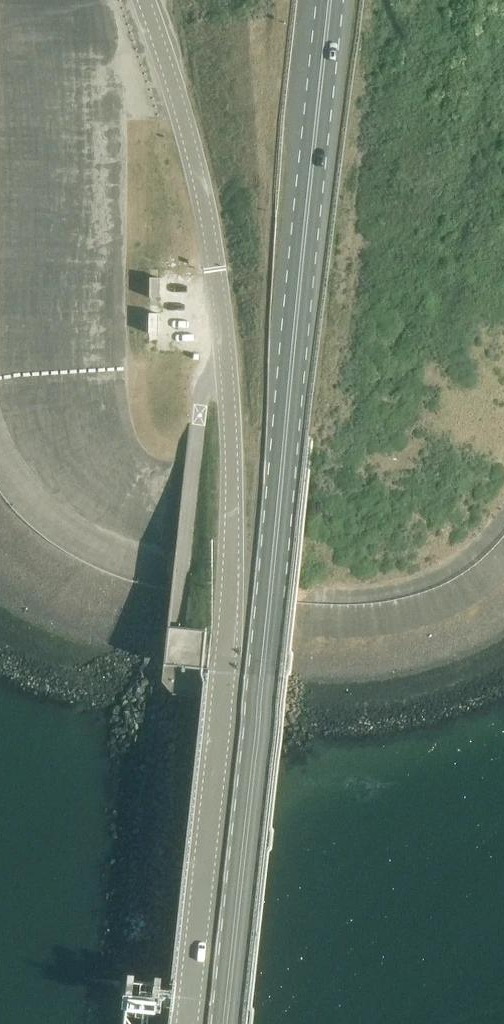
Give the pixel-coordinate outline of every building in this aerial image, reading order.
[(159,279),(147,279),(146,298),(158,298),(159,279)] [(158,315),(146,315),(146,334),(158,334),(158,315)] [(159,984),(125,981),(122,985),(119,1008),(125,1008),(125,1011),(147,1013),(153,1014),(153,1011),(159,1012),(161,990),(159,989),(159,984)]
